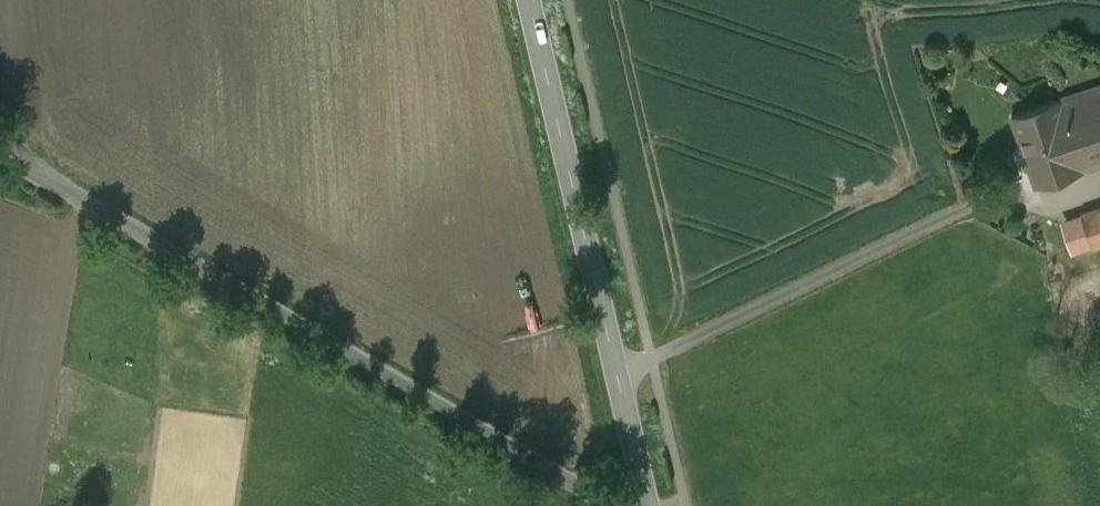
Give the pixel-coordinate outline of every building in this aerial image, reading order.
[(1012,116),(1035,184),(1099,163),(1099,86),(1063,98),(1012,116)] [(1082,213),(1092,246),(1099,243),(1099,207),(1082,213)]
